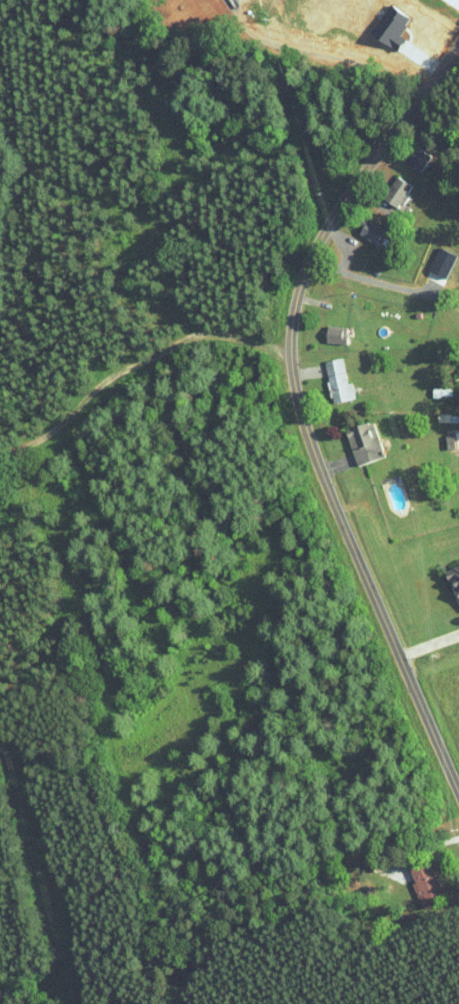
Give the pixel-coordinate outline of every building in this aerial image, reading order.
[(419,171),(430,155),(416,146),(405,162),(419,171)] [(410,184),(395,176),(383,200),(398,207),(410,184)] [(346,326),(325,325),(324,343),(345,343),(346,326)] [(332,403),(354,398),(351,382),(347,383),(341,357),(323,361),(332,403)] [(452,397),(452,388),(431,388),(431,397),(452,397)] [(372,420),(344,429),(356,466),(384,457),(372,420)] [(444,569),(448,582),(453,581),(458,599),(458,565),(444,569)] [(442,894),(424,855),(403,864),(421,904),(442,894)]
